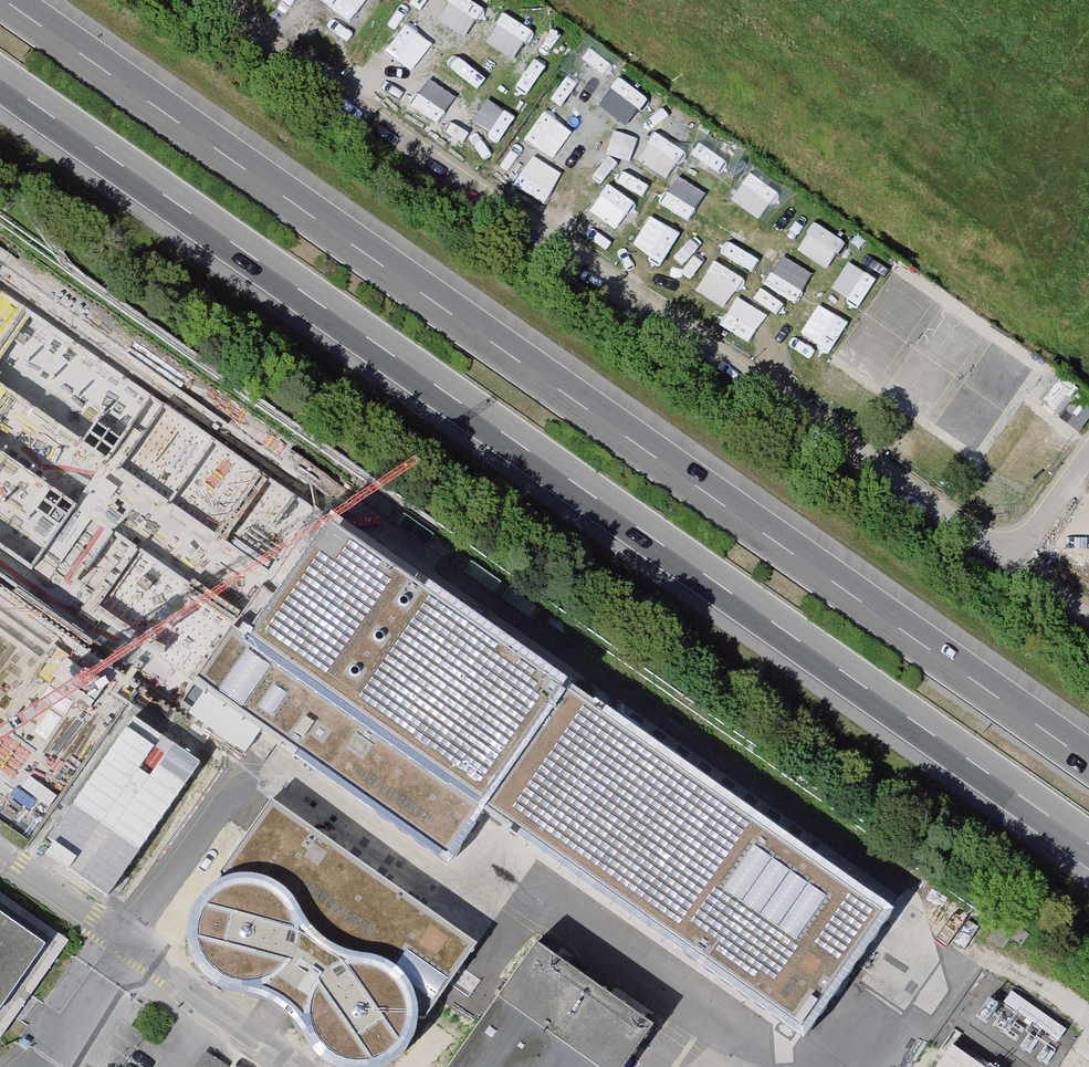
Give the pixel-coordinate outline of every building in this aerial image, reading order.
[(0,364),(0,380),(8,386),(22,367),(6,356),(0,364)] [(333,523),(245,652),(483,817),(804,1043),(884,919),(333,523)] [(245,652),(234,644),(198,695),(447,868),(483,817),(245,652)] [(200,767),(134,722),(40,858),(107,903),(200,767)] [(220,885),(221,901),(237,896),(253,896),(269,901),(282,911),(292,924),(297,940),(297,957),(291,972),(281,985),(267,995),(250,1000),(261,1005),(270,1008),(281,1014),(293,1023),(300,1032),(308,1043),(306,1025),(310,1008),(320,993),(334,982),(350,977),(366,977),(382,982),(395,992),(405,1005),(410,1021),(410,1032),(423,1030),(479,952),(271,810),(220,885)] [(0,890),(0,1036),(2,1037),(63,949),(70,939),(0,890)] [(195,963),(203,979),(216,991),(232,998),(250,1000),(267,995),(281,985),(291,972),(297,957),(297,940),(292,924),(282,911),(269,901),(253,896),(237,896),(221,901),(206,912),(197,927),(193,945),(195,963)] [(538,943),(450,1066),(629,1066),(657,1027),(538,943)] [(316,1059),(324,1066),(393,1066),(394,1066),(404,1053),(410,1037),(410,1032),(410,1021),(405,1005),(395,992),(382,982),(366,977),(350,977),(334,982),(320,993),(310,1008),(306,1025),(308,1043),(316,1059)] [(956,1051),(945,1066),(979,1066),(956,1051)]
